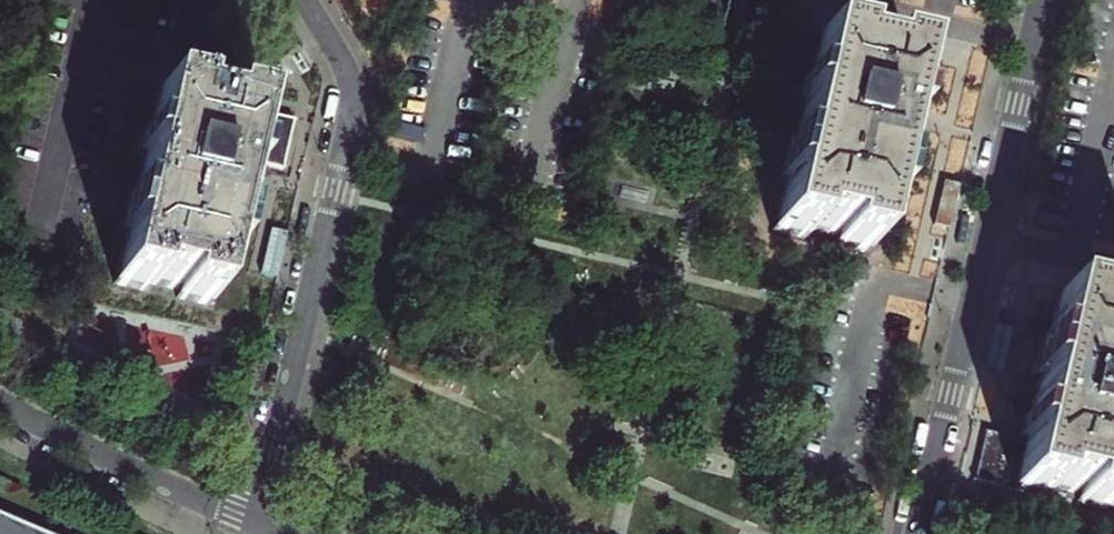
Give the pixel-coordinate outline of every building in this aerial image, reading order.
[(818,38),(789,163),(783,162),(778,182),(784,184),(773,230),(807,237),(808,230),(836,236),(834,244),(870,252),(881,205),(889,207),(893,187),(885,185),(899,128),(901,118),(903,109),(915,60),(879,52),(878,58),(850,52),(852,45),(818,38)] [(174,306),(208,314),(220,266),(227,268),(236,231),(229,230),(240,187),(247,189),(250,175),(251,171),(244,169),(256,121),(223,112),(221,121),(192,114),(195,106),(161,97),(149,144),(141,143),(137,162),(144,164),(133,207),(126,205),(117,240),(124,242),(112,290),(146,299),(148,291),(176,298),(174,306)] [(294,131),(263,123),(251,171),(282,178),(294,131)] [(1113,501),(1113,316),(1095,311),(1096,304),(1062,296),(1051,345),(1046,344),(1042,365),(1046,367),(1030,431),(1029,438),(990,429),(979,478),(1008,485),(1010,478),(1019,480),(1018,488),(1052,495),(1053,488),(1063,490),(1081,494),(1080,502),(1112,509),(1113,501)] [(0,523),(0,533),(25,533),(0,523)]
